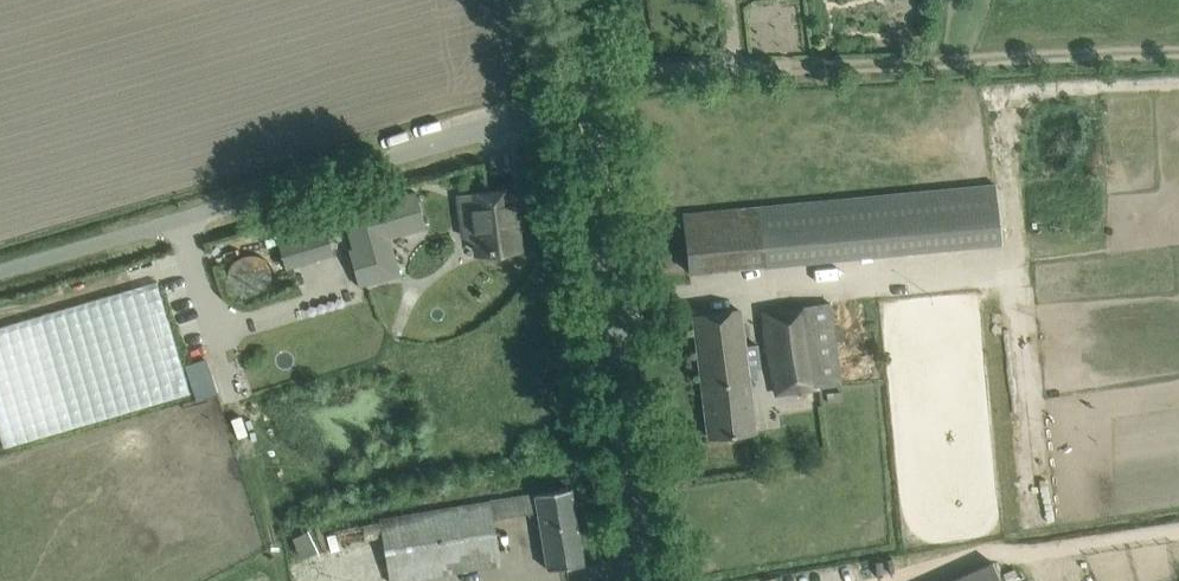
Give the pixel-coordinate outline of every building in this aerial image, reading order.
[(995,182),(682,214),(688,273),(1001,241),(995,182)] [(458,217),(458,219),(470,217),(475,256),(515,251),(510,217),(515,216),(512,191),(455,199),(458,217)] [(413,196),(344,216),(354,252),(350,254),(360,290),(401,278),(391,242),(427,231),(417,195),(413,196)] [(332,255),(324,228),(277,241),(285,269),(332,255)] [(0,322),(0,414),(6,439),(210,389),(202,357),(179,363),(160,283),(0,322)] [(827,298),(762,309),(777,394),(842,382),(827,298)] [(740,310),(717,312),(694,315),(709,437),(756,432),(740,310)] [(547,492),(515,497),(377,521),(388,580),(400,580),(501,564),(492,517),(536,510),(546,570),(584,564),(571,488),(547,492)] [(948,580),(1001,580),(992,561),(948,580)]
